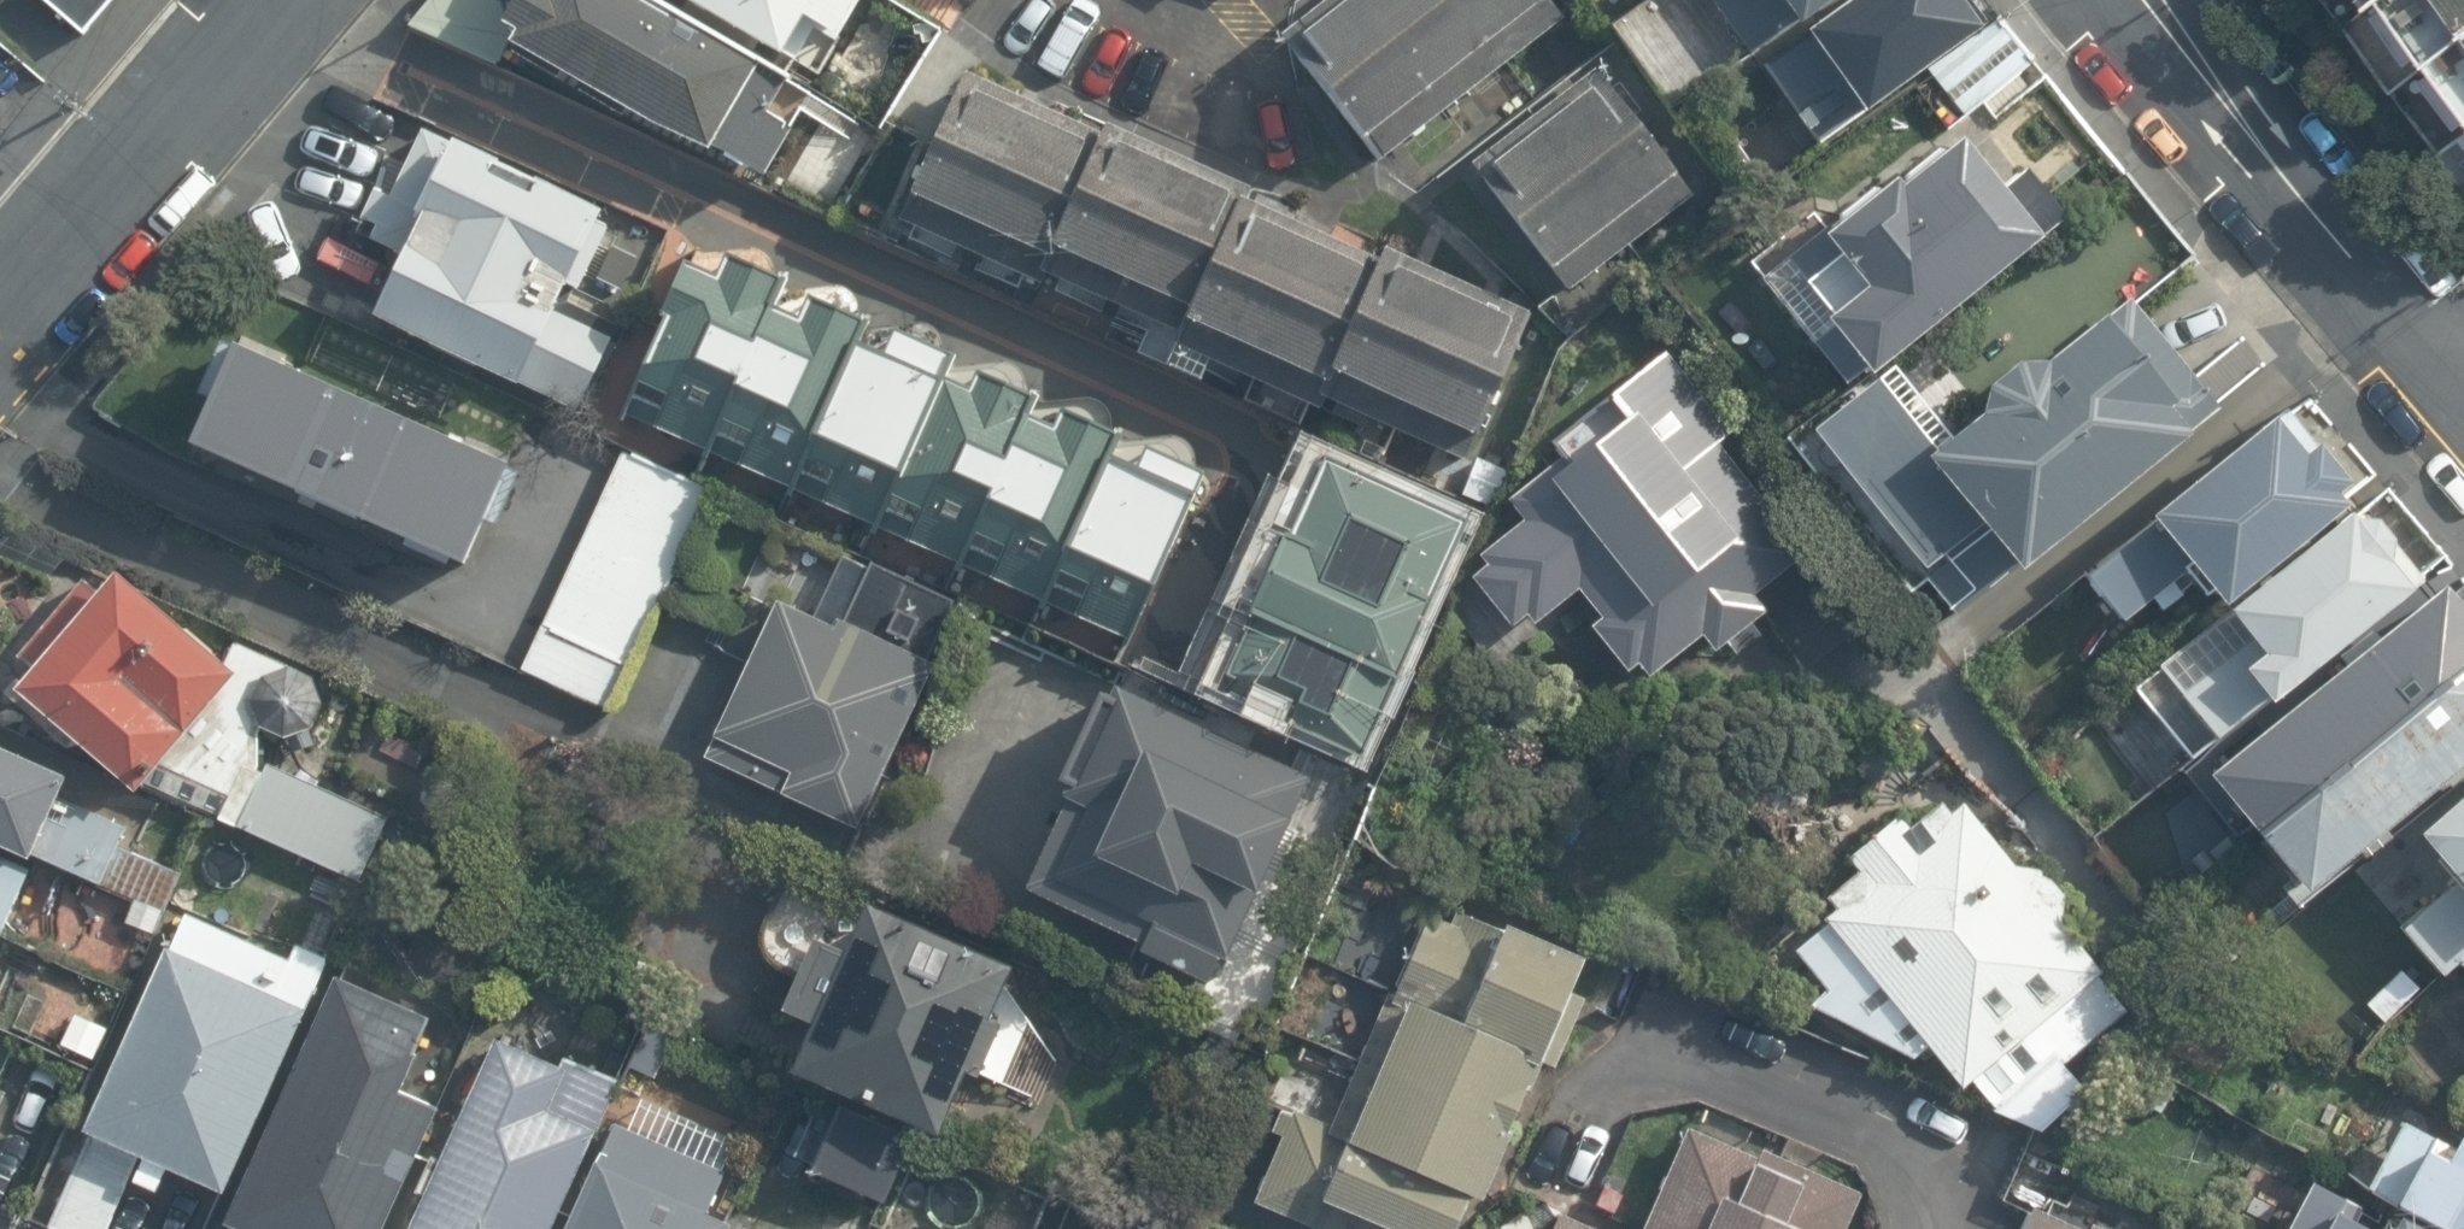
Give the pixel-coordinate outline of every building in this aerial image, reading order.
[(79,18),(94,0),(57,0),(79,18)] [(651,0),(506,0),(484,39),(749,187),(805,86),(782,73),(651,0)] [(779,60),(782,45),(802,50),(813,32),(834,40),(852,0),(674,0),(779,60)] [(1557,0),(1337,0),(1286,39),(1369,147),(1559,2),(1557,0)] [(1988,17),(1975,0),(1701,0),(1812,148),(1988,17)] [(2463,114),(2463,0),(2371,0),(2463,114)] [(1464,148),(1568,288),(1686,201),(1582,61),(1464,148)] [(1538,307),(963,73),(908,199),(1193,316),(1188,334),(1483,441),(1538,307)] [(1978,115),(1820,241),(1858,290),(1824,318),(1870,376),(2063,223),(1978,115)] [(599,209),(427,129),(374,242),(401,255),(372,316),(576,411),(609,341),(550,314),(599,209)] [(727,236),(646,421),(1186,655),(1266,470),(727,236)] [(2032,355),(1977,399),(1991,418),(1931,466),(2018,574),(2204,424),(2117,316),(2047,373),(2032,355)] [(499,464),(233,348),(200,445),(460,555),(499,464)] [(1815,553),(1674,365),(1500,496),(1526,531),(1462,579),(1509,642),(1575,593),(1590,612),(1578,620),(1631,691),(1702,638),(1724,667),(1779,626),(1756,597),(1815,553)] [(1875,401),(1813,446),(1935,611),(1996,566),(1875,401)] [(2127,683),(2195,770),(2421,591),(2273,404),(2075,561),(2124,623),(2185,575),(2215,613),(2127,683)] [(710,498),(620,460),(524,668),(607,705),(663,602),(710,498)] [(1234,686),(1226,708),(1366,763),(1375,741),(1385,745),(1469,530),(1300,464),(1216,678),(1234,686)] [(850,562),(824,621),(777,600),(702,766),(871,841),(946,675),(916,661),(942,602),(850,562)] [(112,571),(5,694),(122,796),(229,673),(112,571)] [(2448,583),(2211,776),(2308,896),(2463,769),(2463,603),(2448,583)] [(232,669),(169,799),(366,894),(405,813),(297,761),(333,687),(236,640),(224,665),(232,669)] [(1317,769),(1109,694),(1017,892),(1118,925),(1115,941),(1210,978),(1317,769)] [(39,959),(69,886),(94,896),(131,806),(120,802),(0,752),(0,943),(39,959)] [(2406,834),(2463,900),(2463,782),(2406,834)] [(1859,886),(1817,914),(1820,919),(1789,947),(1826,987),(1813,1014),(1913,1064),(1919,1053),(1946,1091),(1963,1079),(1998,1127),(2076,1071),(2068,1061),(2112,1029),(2105,974),(2066,950),(2064,904),(2046,870),(2013,868),(1995,850),(1979,839),(1961,829),(1942,822),(1922,818),(1902,817),(1885,818),(1884,845),(1860,848),(1859,886)] [(2395,924),(2437,975),(2463,953),(2463,930),(2434,893),(2395,924)] [(1406,904),(1378,977),(1394,984),(1341,1119),(1293,1100),(1257,1192),(1352,1228),(1481,1228),(1591,947),(1468,900),(1459,924),(1406,904)] [(841,964),(805,950),(784,1003),(815,1015),(793,1071),(943,1131),(965,1075),(977,1080),(1001,1017),(986,1011),(1006,962),(864,906),(841,964)] [(330,960),(185,912),(93,1128),(234,1192),(330,960)] [(337,977),(231,1223),(243,1228),(382,1228),(437,1100),(404,1087),(434,1016),(337,977)] [(494,1029),(403,1228),(547,1228),(613,1083),(494,1029)] [(2407,1228),(2463,1228),(2463,1138),(2407,1109),(2358,1204),(2407,1228)] [(610,1113),(562,1228),(717,1228),(721,1220),(710,1215),(731,1163),(610,1113)] [(1722,1204),(1744,1152),(1690,1128),(1647,1228),(1711,1228),(1722,1204)] [(1779,1228),(1797,1187),(1756,1170),(1739,1211),(1722,1204),(1711,1228),(1780,1228),(1779,1228)] [(2015,1228),(2118,1228),(2032,1190),(2015,1228)] [(2324,1228),(2407,1228),(2358,1204),(2341,1195),(2324,1228)] [(1545,1201),(1533,1228),(1609,1228),(1545,1201)]
